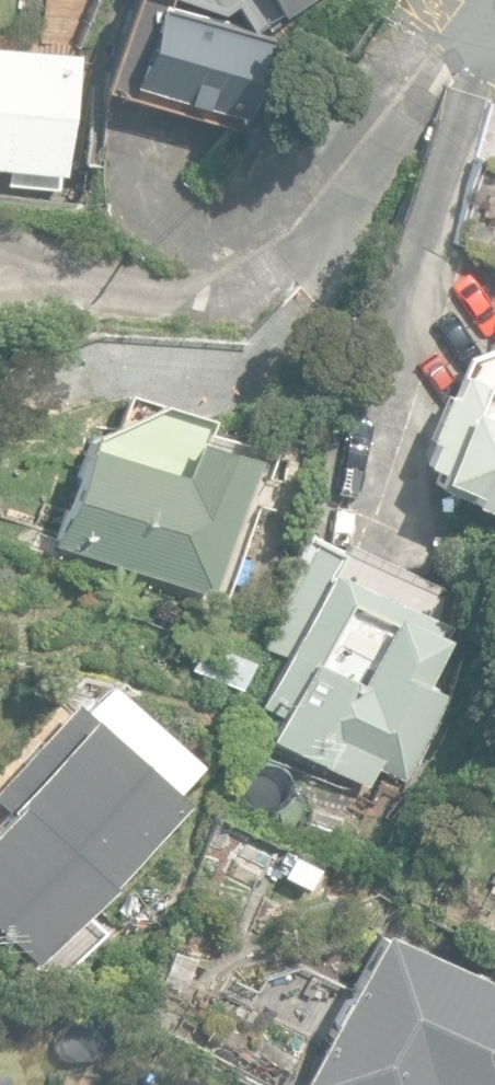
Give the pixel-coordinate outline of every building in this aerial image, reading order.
[(246,127),(274,39),(154,0),(122,0),(97,79),(132,90),(246,127)] [(255,32),(312,0),(194,0),(231,15),(241,9),(255,32)] [(65,171),(78,52),(0,43),(0,164),(65,171)] [(494,247),(494,157),(476,153),(456,238),(494,247)] [(494,513),(494,417),(473,407),(483,383),(459,373),(446,402),(437,398),(417,445),(428,449),(419,468),(475,493),(470,502),(494,513)] [(52,540),(213,594),(245,500),(263,506),(273,476),(254,469),(258,457),(191,434),(179,471),(85,439),(52,540)] [(260,706),(373,781),(380,765),(402,776),(445,687),(426,679),(452,622),(325,564),(260,706)] [(190,667),(239,687),(251,658),(202,638),(190,667)] [(44,956),(178,790),(200,762),(105,685),(86,709),(74,700),(0,791),(0,801),(4,804),(0,810),(0,920),(44,956)] [(276,877),(313,893),(324,868),(287,852),(276,877)] [(374,921),(297,1084),(494,1084),(494,977),(374,921)]
